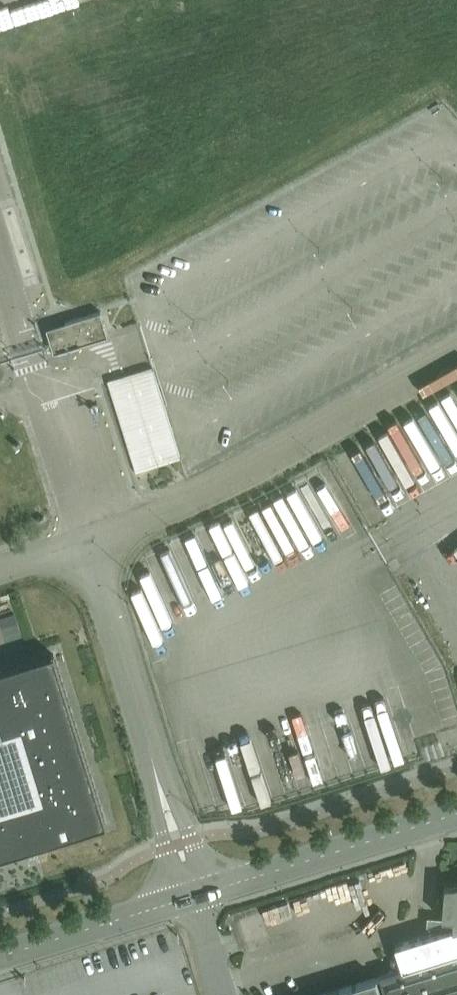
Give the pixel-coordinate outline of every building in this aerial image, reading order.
[(71,340),(72,344),(107,334),(100,311),(65,321),(66,326),(52,330),(57,344),(71,340)] [(108,381),(135,468),(179,455),(152,367),(108,381)] [(0,669),(0,855),(20,848),(106,822),(53,652),(0,669)] [(456,886),(451,887),(446,887),(446,886),(444,886),(442,916),(441,930),(395,944),(402,966),(379,973),(379,974),(376,976),(313,994),(456,994),(456,886)]
